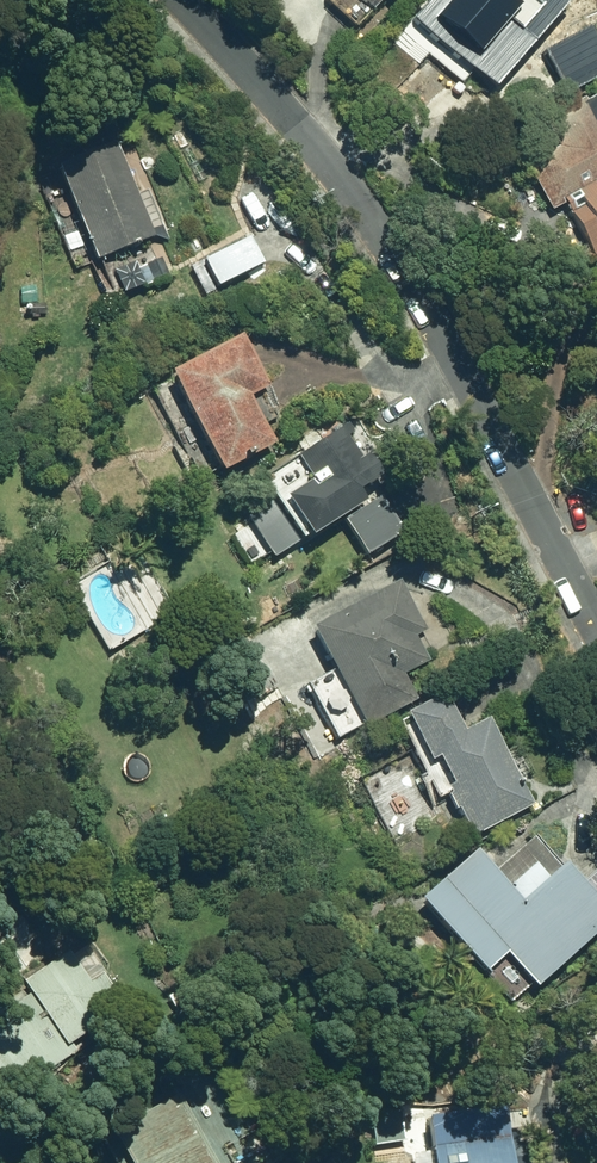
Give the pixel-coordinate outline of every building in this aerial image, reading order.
[(355,28),(382,0),(326,0),(355,28)] [(508,79),(549,33),(512,0),(421,0),(404,19),(460,67),(471,53),(477,59),(479,56),(508,79)] [(581,103),(583,108),(548,127),(556,145),(524,162),(551,211),(565,204),(584,241),(591,239),(596,244),(596,94),(581,103)] [(53,165),(93,261),(154,235),(114,140),(53,165)] [(202,262),(218,291),(265,263),(249,236),(202,262)] [(27,304),(26,316),(46,315),(46,304),(27,304)] [(166,373),(219,473),(274,444),(248,397),(268,387),(238,335),(166,373)] [(339,517),(373,495),(387,487),(368,456),(364,458),(350,436),(355,432),(349,423),(260,478),(270,495),(243,512),(273,559),(339,517)] [(373,495),(339,517),(365,557),(404,534),(382,496),(376,500),(373,495)] [(305,686),(337,743),(417,701),(403,676),(430,662),(416,637),(426,631),(400,582),(310,628),(334,669),(305,686)] [(462,732),(441,696),(401,716),(427,763),(434,759),(450,789),(447,791),(449,795),(446,797),(455,815),(459,814),(472,840),(534,805),(486,719),(462,732)] [(511,1010),(596,935),(596,869),(582,882),(565,861),(518,903),(473,852),(417,902),(511,1010)] [(411,860),(415,864),(423,858),(420,854),(411,860)] [(4,959),(16,975),(29,965),(17,950),(4,959)] [(67,952),(18,985),(47,1024),(36,1032),(15,1005),(0,1017),(0,1098),(4,1102),(24,1086),(29,1093),(80,1054),(75,1048),(127,1007),(106,977),(93,987),(67,952)] [(179,1097),(109,1134),(124,1162),(213,1162),(179,1097)] [(376,1107),(365,1117),(379,1133),(390,1123),(376,1107)] [(430,1162),(511,1162),(504,1108),(424,1120),(430,1162)]
